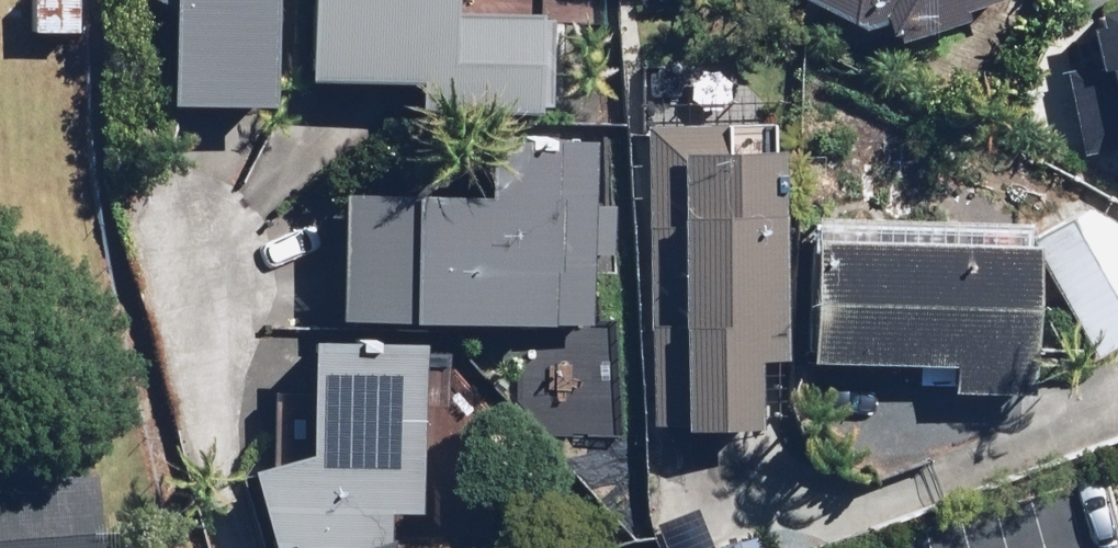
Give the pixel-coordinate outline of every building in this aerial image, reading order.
[(38,29),(95,30),(96,0),(38,0),(38,29)] [(183,93),(285,97),(289,0),(186,0),(183,93)] [(481,2),(482,0),(329,0),(326,72),(441,78),(440,103),(564,108),(569,6),(481,2)] [(890,18),(906,19),(918,47),(993,16),(988,3),(995,0),(837,0),(885,28),(890,18)] [(651,418),(778,422),(780,355),(802,355),(810,88),(661,83),(651,418)] [(1088,163),(1117,158),(1117,87),(1078,93),(1088,163)] [(500,187),(363,185),(360,316),(608,321),(611,136),(501,135),(500,187)] [(1039,223),(971,222),(971,185),(895,183),(895,215),(816,214),(813,355),(949,358),(948,426),(1001,427),(1002,390),(1036,390),(1039,223)] [(1076,309),(1111,359),(1117,354),(1117,215),(1064,253),(1076,309)] [(295,540),(313,535),(317,547),(413,547),(417,528),(410,530),(411,505),(440,506),(446,336),(336,332),(332,446),(273,463),(295,540)] [(113,478),(0,483),(0,547),(116,547),(113,478)]
